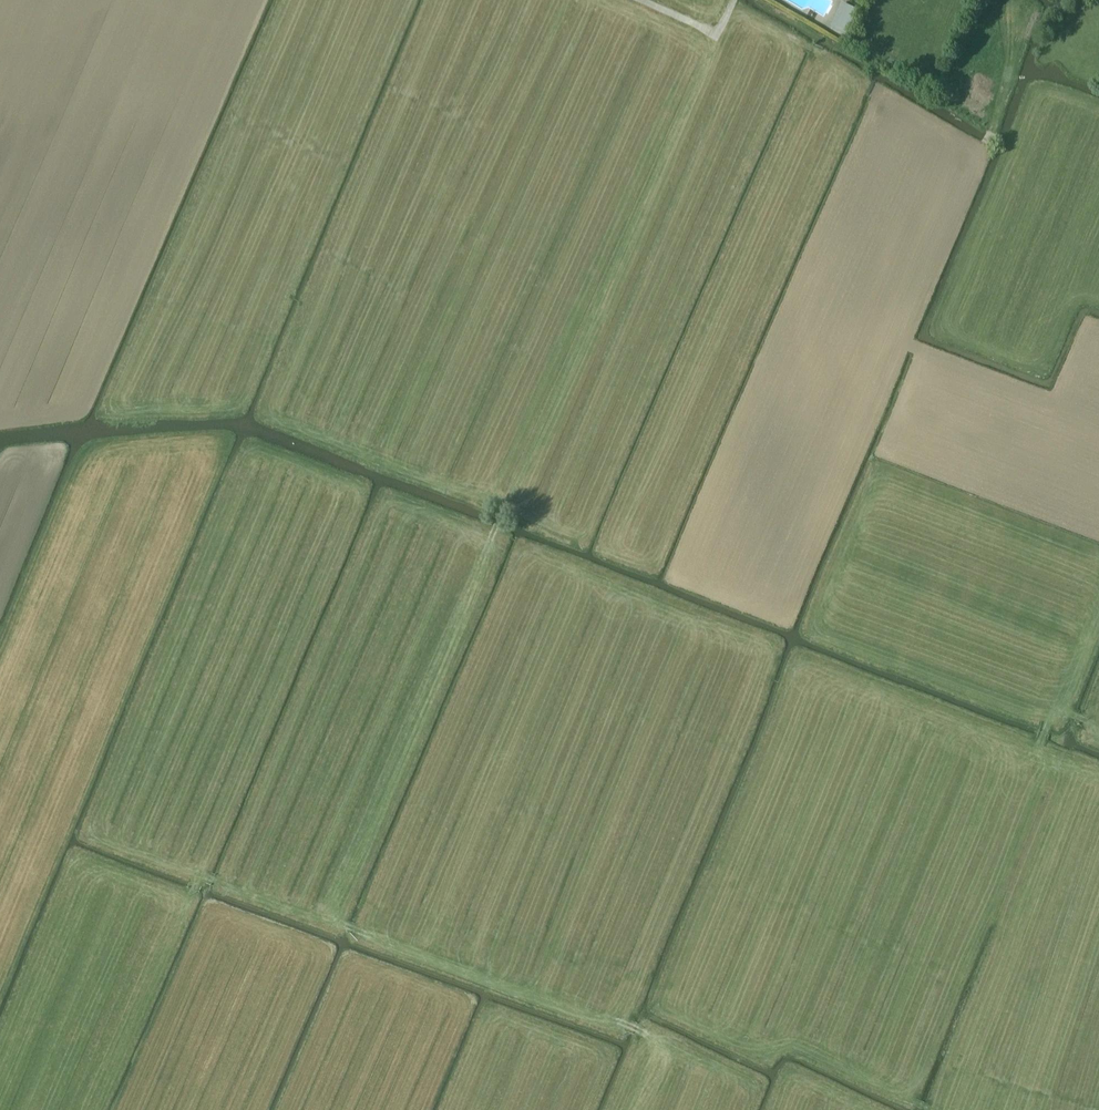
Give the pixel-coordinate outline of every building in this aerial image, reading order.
[(841,3),(829,29),(845,36),(857,10),(841,3)]
